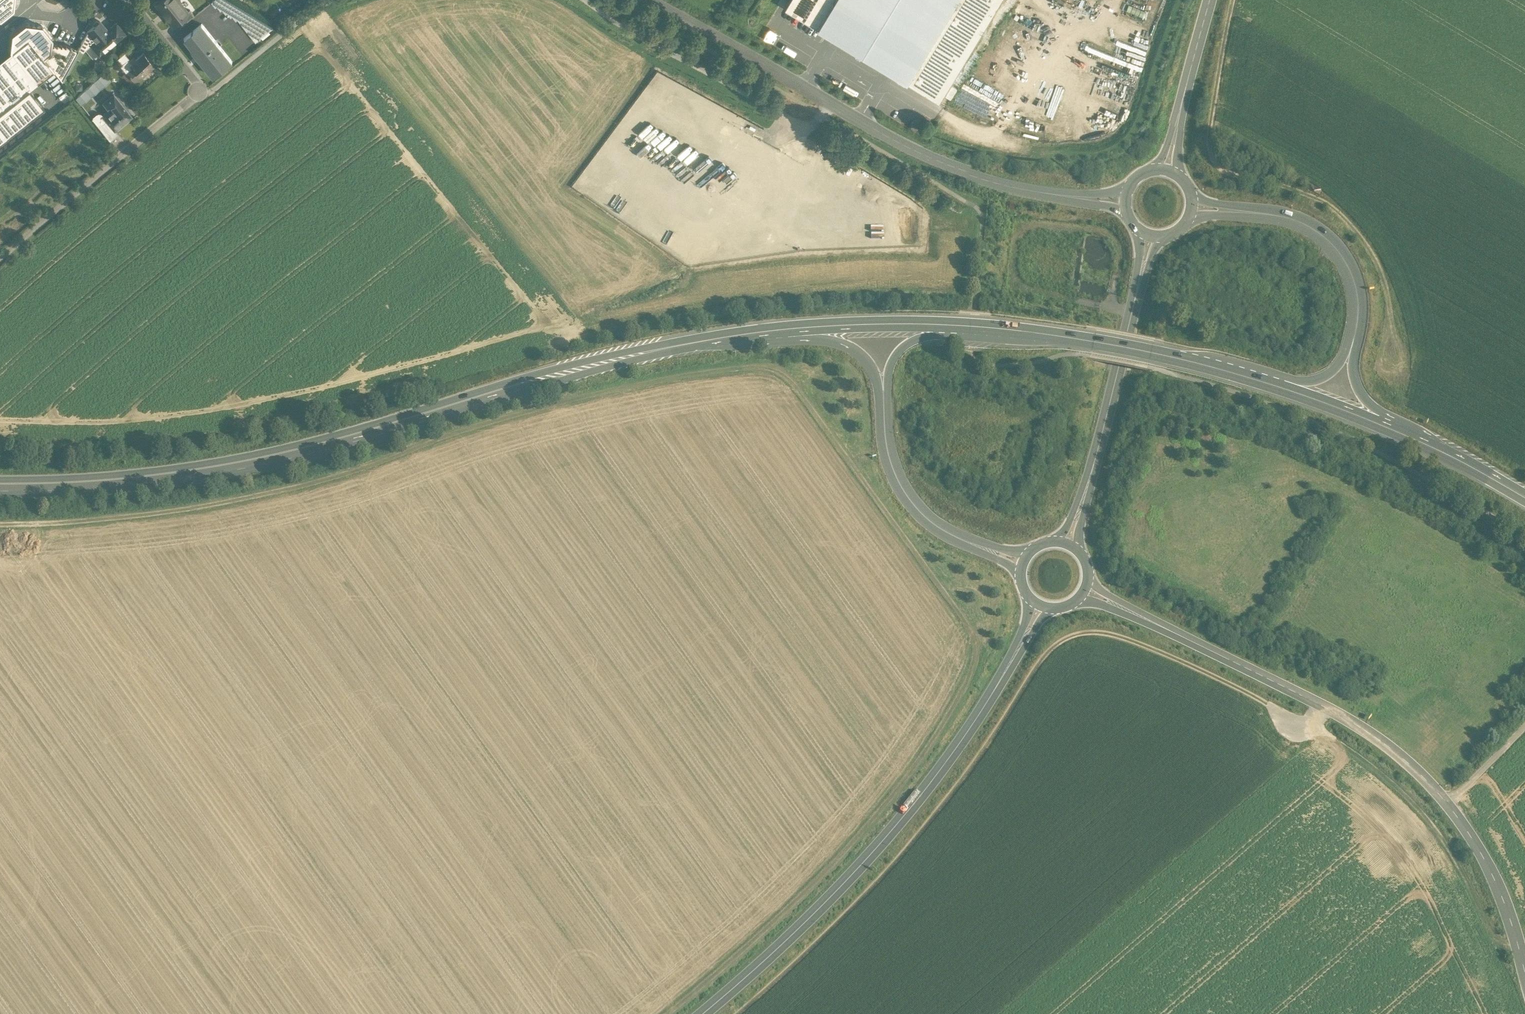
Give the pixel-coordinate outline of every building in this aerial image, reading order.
[(0,17),(13,7),(13,0),(0,0),(0,17)] [(156,4),(172,24),(177,21),(187,13),(186,12),(179,2),(179,0),(162,0),(156,4)] [(230,0),(214,0),(212,2),(215,7),(217,6),(221,10),(222,9),(226,14),(227,13),(231,17),(232,16),(236,20),(238,19),(241,24),(254,14),(230,0)] [(836,0),(789,0),(785,7),(819,28),(836,0)] [(819,28),(939,101),(1000,0),(836,0),(819,28)] [(187,13),(177,21),(181,26),(194,16),(189,9),(186,12),(187,13)] [(254,14),(241,24),(256,42),(274,27),(254,14)] [(116,23),(107,31),(99,21),(98,22),(96,21),(93,24),(94,25),(87,31),(96,41),(91,45),(99,54),(124,33),(116,23)] [(51,36),(41,23),(24,22),(12,32),(10,50),(27,37),(41,55),(49,49),(51,36)] [(202,24),(183,39),(213,76),(232,61),(202,24)] [(96,41),(87,31),(78,49),(83,51),(91,45),(96,41)] [(41,55),(27,37),(10,50),(11,52),(37,84),(53,71),(41,55)] [(49,49),(41,55),(53,71),(61,81),(78,49),(71,46),(53,44),(51,47),(49,49)] [(9,106),(29,90),(37,84),(11,52),(0,61),(0,95),(9,106)] [(132,63),(124,70),(126,72),(126,73),(134,82),(135,82),(154,65),(143,53),(132,63)] [(124,54),(116,61),(124,70),(132,63),(124,54)] [(81,104),(90,97),(110,80),(103,72),(80,94),(76,98),(81,104)] [(134,82),(126,73),(122,76),(131,85),(134,82)] [(43,107),(29,90),(9,106),(0,95),(0,142),(43,107)] [(113,94),(103,102),(110,112),(104,117),(106,120),(114,129),(131,116),(113,94)] [(114,129),(106,120),(98,127),(109,140),(117,133),(114,129)]
